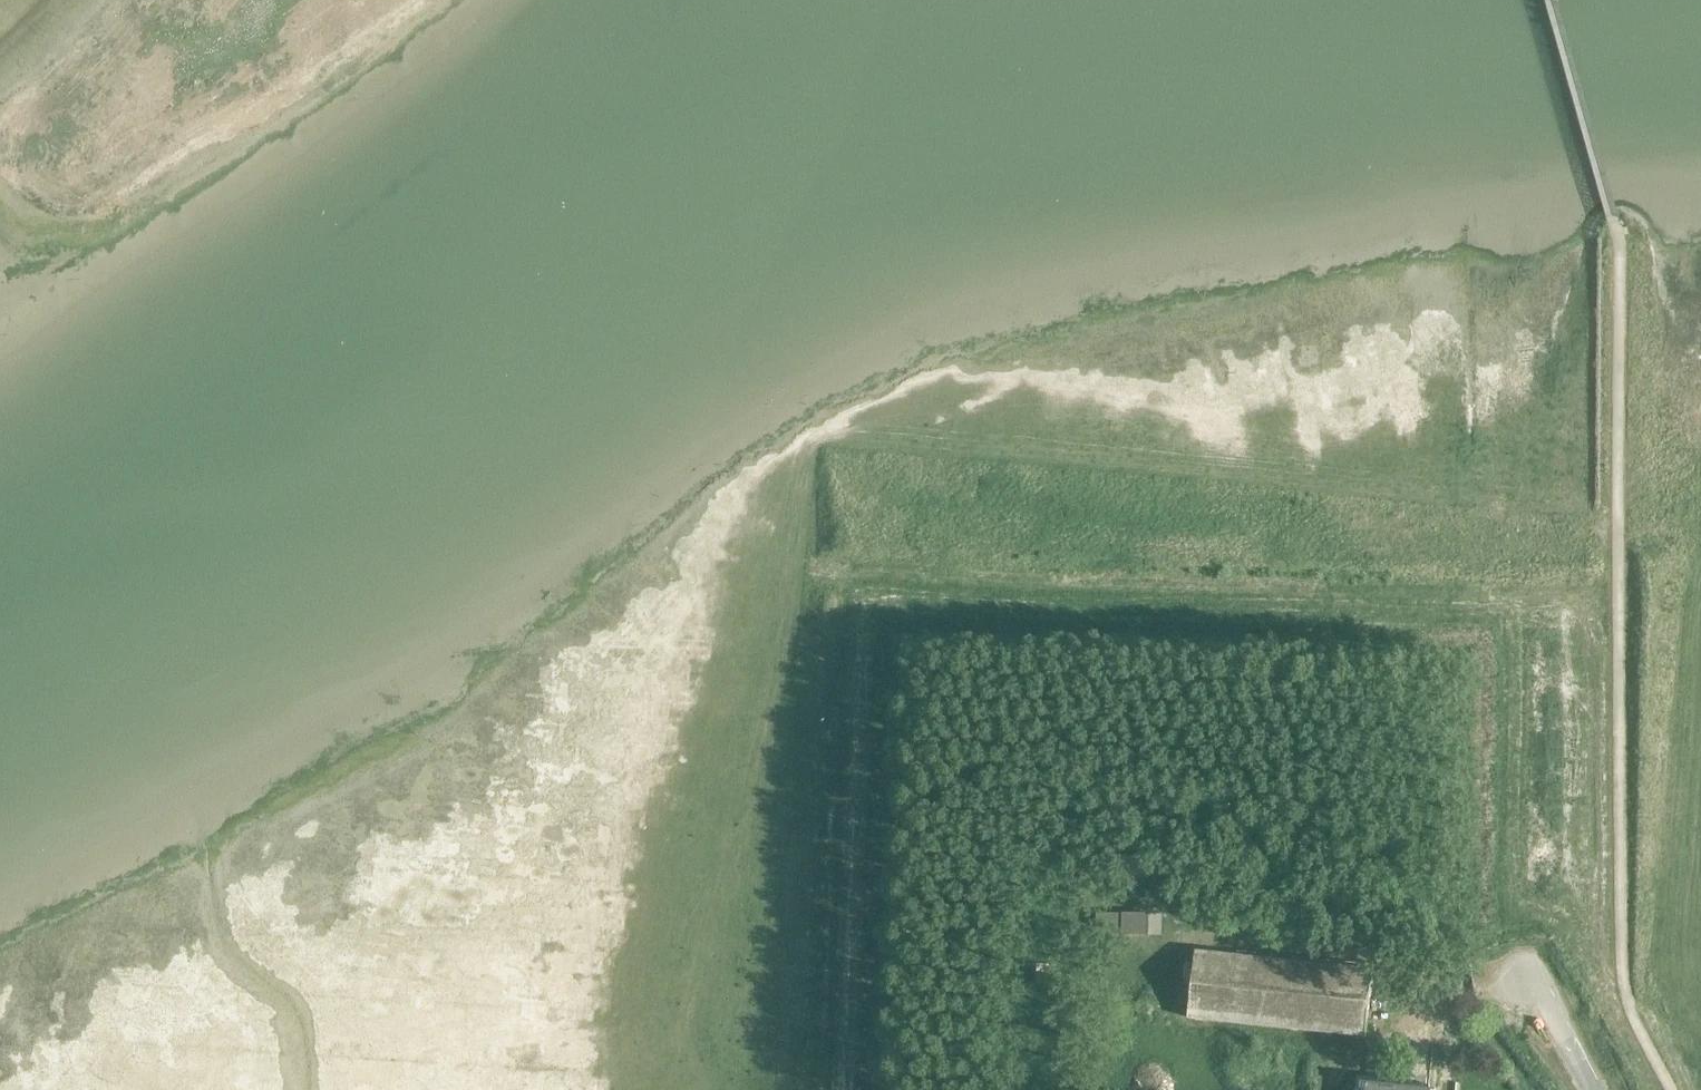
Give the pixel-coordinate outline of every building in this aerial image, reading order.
[(1148,879),(1149,857),(1109,856),(1109,878),(1148,879)] [(1106,929),(1149,930),(1149,914),(1107,912),(1106,929)] [(1366,1036),(1373,970),(1195,951),(1189,1017),(1366,1036)] [(1036,966),(1035,985),(1054,987),(1055,967),(1036,966)] [(1368,1089),(1446,1089),(1369,1080),(1368,1089)]
